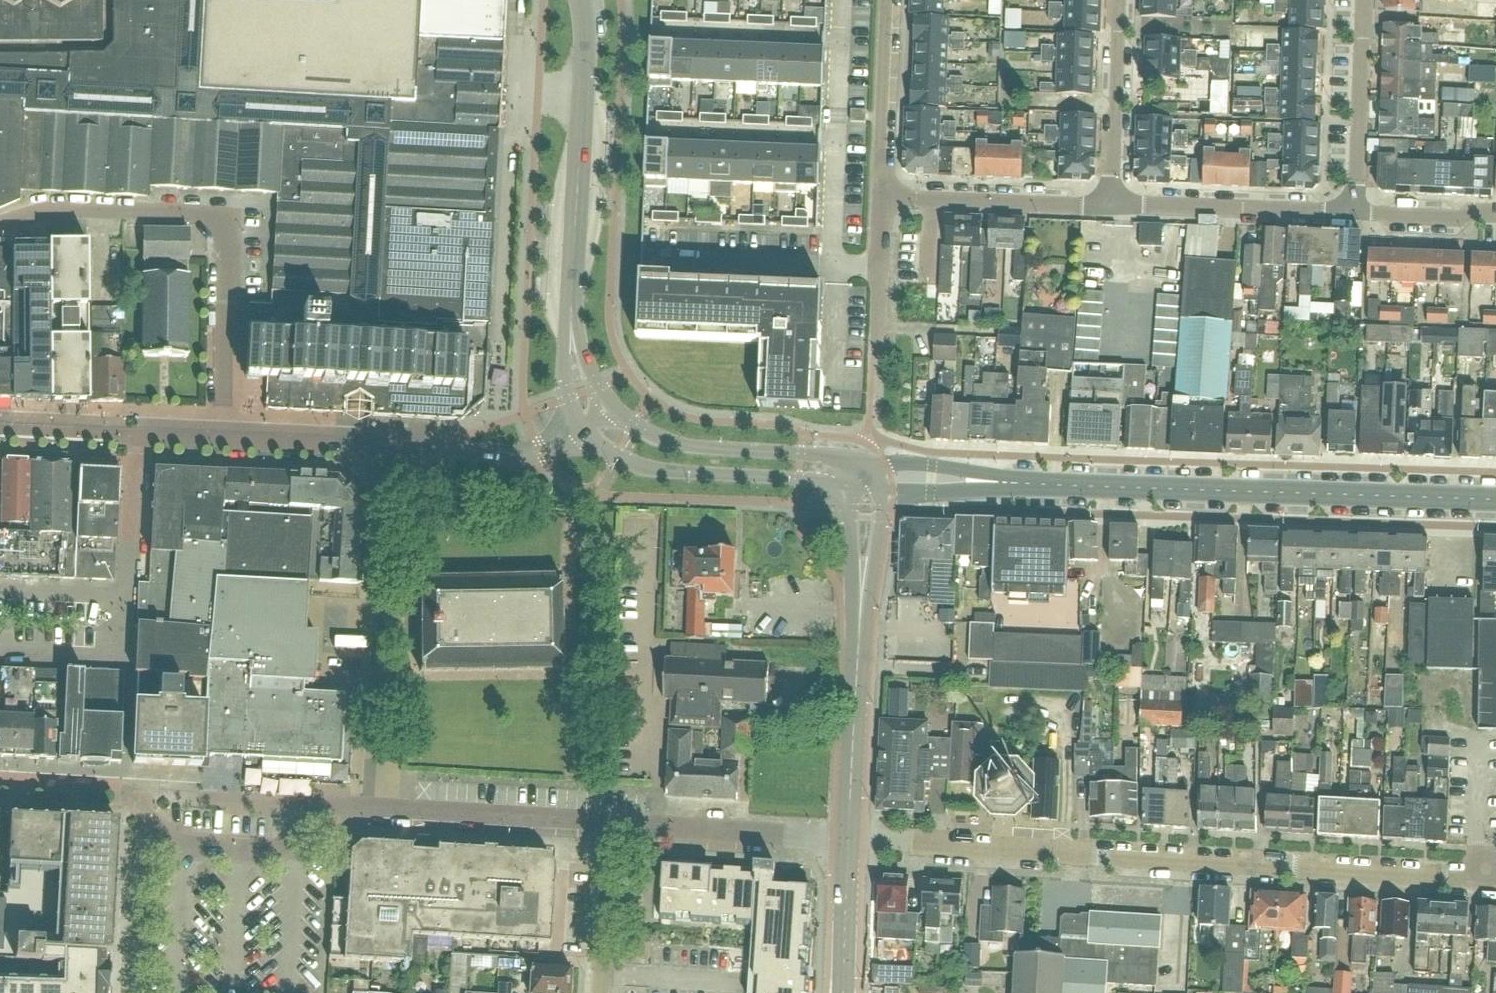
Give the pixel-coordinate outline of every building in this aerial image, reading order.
[(181,5),(180,26),(176,94),(67,88),(66,88),(67,77),(0,74),(0,100),(25,101),(24,112),(44,113),(88,115),(109,117),(131,118),(152,119),(174,120),(195,121),(261,125),(283,126),(348,130),(347,142),(359,143),(358,166),(357,187),(355,230),(352,274),(350,317),(337,316),(338,309),(271,306),(262,305),(262,316),(249,315),(248,332),(245,377),(267,378),(265,400),(289,401),(345,404),(346,383),(360,383),(373,384),(371,416),(459,421),(459,420),(461,420),(483,401),(483,400),(485,371),(486,371),(487,343),(488,327),(494,224),(499,132),(499,131),(488,131),(487,151),(483,216),(382,210),(386,146),(387,124),(388,106),(371,105),(196,95),(201,0),(182,0),(181,5)] [(102,42),(102,0),(0,0),(0,42),(102,42)] [(196,95),(371,105),(372,73),(415,76),(417,39),(420,0),(201,0),(196,95)] [(417,39),(439,40),(503,44),(503,43),(505,0),(420,0),(417,39)] [(911,15),(944,16),(944,0),(912,0),(911,15)] [(1009,30),(1025,29),(1024,0),(1008,0),(1009,30)] [(1102,0),(1067,0),(1066,8),(1063,8),(1063,4),(1050,4),(1050,12),(1101,14),(1102,0)] [(1177,0),(1142,0),(1141,16),(1193,18),(1193,9),(1181,8),(1180,11),(1177,11),(1177,0)] [(1386,11),(1416,12),(1416,0),(1387,0),(1386,11)] [(1477,20),(1495,21),(1495,0),(1478,0),(1477,20)] [(112,1),(112,22),(180,26),(181,5),(112,1)] [(1196,3),(1197,16),(1230,14),(1229,1),(1196,3)] [(1291,11),(1291,29),(1324,30),(1325,7),(1275,6),(1275,15),(1288,15),(1288,11),(1291,11)] [(1100,33),(1101,14),(1050,12),(1050,21),(1062,21),(1062,17),(1066,18),(1065,32),(1100,33)] [(661,22),(674,23),(674,14),(661,13),(661,22)] [(674,23),(687,23),(688,14),(674,14),(674,23)] [(704,24),(717,25),(718,15),(705,15),(704,24)] [(717,25),(730,25),(731,16),(718,15),(717,25)] [(748,26),(761,27),(761,17),(748,17),(748,26)] [(761,27),(774,27),(774,18),(761,17),(761,27)] [(791,28),(804,29),(804,19),(791,19),(791,28)] [(804,29),(817,29),(817,20),(804,19),(804,29)] [(916,41),(965,43),(965,34),(952,34),(952,37),(949,37),(950,20),(916,19),(915,41),(916,41)] [(1467,21),(1444,20),(1444,42),(1466,43),(1467,21)] [(180,26),(112,22),(112,44),(102,54),(69,55),(67,88),(176,94),(180,26)] [(1384,25),(1384,43),(1422,44),(1433,45),(1438,45),(1439,36),(1421,35),(1422,27),(1395,25),(1384,25)] [(1318,57),(1319,34),(1285,32),(1284,50),(1280,49),(1280,46),(1268,46),(1267,54),(1317,56),(1317,57),(1318,57)] [(1027,47),(1027,33),(1010,33),(1010,47),(1027,47)] [(1094,57),(1095,37),(1060,35),(1059,51),(1055,50),(1056,47),(1043,47),(1043,55),(1094,57)] [(1147,38),(1146,58),(1197,60),(1198,52),(1185,51),(1185,54),(1181,54),(1182,39),(1147,38)] [(415,76),(372,73),(371,105),(388,106),(387,124),(456,128),(457,106),(458,85),(437,84),(439,40),(417,39),(415,76)] [(503,44),(439,40),(437,84),(458,85),(501,87),(503,44)] [(671,88),(671,81),(672,81),(673,44),(652,43),(652,41),(651,41),(649,87),(671,88)] [(965,51),(965,43),(916,41),(915,63),(948,64),(948,47),(952,47),(951,50),(965,51)] [(1202,60),(1213,60),(1230,61),(1230,62),(1232,62),(1232,42),(1203,41),(1202,60)] [(1433,56),(1433,45),(1422,44),(1384,43),(1383,62),(1437,64),(1448,65),(1449,57),(1433,56)] [(672,81),(693,82),(695,44),(673,44),(672,81)] [(695,44),(693,82),(715,83),(716,45),(695,44)] [(716,45),(715,83),(736,84),(738,46),(716,45)] [(738,46),(736,84),(757,85),(758,85),(760,47),(738,46)] [(768,86),(780,86),(781,48),(760,47),(758,85),(757,85),(757,92),(767,92),(768,86)] [(780,86),(801,87),(803,49),(781,48),(780,86)] [(803,49),(801,87),(822,88),(822,89),(823,89),(825,49),(824,49),(824,50),(803,49)] [(1283,60),(1283,77),(1316,78),(1317,57),(1317,56),(1267,54),(1267,62),(1280,63),(1280,60),(1283,60)] [(0,55),(0,74),(67,77),(66,88),(67,88),(69,55),(0,55)] [(1058,74),(1093,75),(1094,57),(1043,55),(1042,63),(1055,64),(1055,60),(1059,60),(1058,74)] [(1146,58),(1146,78),(1180,79),(1181,64),(1185,64),(1185,68),(1197,68),(1197,60),(1146,58)] [(1213,60),(1212,80),(1212,81),(1229,82),(1230,62),(1230,61),(1213,60)] [(1437,64),(1383,62),(1383,81),(1436,83),(1437,64)] [(947,80),(948,64),(915,63),(914,83),(914,84),(963,86),(963,78),(951,77),(950,80),(947,80)] [(1042,84),(1041,92),(1058,93),(1058,94),(1093,95),(1093,75),(1058,74),(1058,88),(1054,88),(1054,84),(1042,84)] [(1266,89),(1266,98),(1315,100),(1315,99),(1316,78),(1283,77),(1282,93),(1278,93),(1278,90),(1266,89)] [(1436,83),(1383,81),(1382,101),(1435,102),(1436,83)] [(963,95),(963,86),(914,84),(914,83),(913,83),(912,106),(946,108),(947,90),(949,90),(949,94),(963,95)] [(501,87),(458,85),(457,106),(500,109),(501,87)] [(1238,89),(1238,97),(1244,97),(1262,98),(1262,90),(1238,89)] [(1446,104),(1459,105),(1472,105),(1472,92),(1447,91),(1446,104)] [(1235,97),(1235,118),(1235,119),(1244,119),(1244,97),(1238,97),(1235,97)] [(1282,104),(1281,120),(1315,121),(1316,99),(1315,99),(1315,100),(1266,98),(1265,106),(1278,107),(1278,103),(1282,104)] [(19,191),(23,112),(24,112),(25,101),(0,100),(0,210),(19,202),(19,191)] [(1435,113),(1435,102),(1382,101),(1381,121),(1418,122),(1419,113),(1435,113)] [(1445,106),(1444,120),(1459,120),(1459,105),(1446,104),(1446,106),(1445,106)] [(1472,107),(1472,105),(1459,105),(1459,120),(1458,139),(1466,139),(1465,162),(1470,162),(1470,167),(1456,166),(1455,196),(1474,197),(1477,119),(1473,119),(1473,107),(1472,107)] [(500,109),(457,106),(456,128),(488,130),(488,131),(499,131),(500,109)] [(812,129),(813,120),(813,111),(800,110),(800,119),(799,128),(812,129)] [(905,130),(957,132),(957,124),(944,123),(944,126),(941,126),(941,111),(906,110),(905,130)] [(851,111),(851,122),(866,123),(866,111),(851,111)] [(44,113),(24,112),(23,112),(19,191),(40,192),(44,113)] [(40,192),(83,195),(88,115),(44,113),(40,192)] [(657,122),(670,123),(670,114),(657,113),(657,122)] [(978,133),(978,126),(978,113),(963,113),(962,132),(978,133)] [(978,113),(978,126),(988,127),(988,114),(978,113)] [(670,123),(683,124),(683,114),(670,114),(670,123)] [(1025,114),(1014,114),(1014,128),(1024,128),(1025,114)] [(109,117),(88,115),(83,195),(105,196),(109,117)] [(700,124),(713,125),(713,115),(700,115),(700,124)] [(713,125),(726,125),(727,116),(713,115),(713,125)] [(1098,117),(1062,116),(1062,130),(1059,130),(1059,127),(1046,126),(1045,135),(1097,136),(1098,117)] [(131,118),(109,117),(105,196),(126,197),(128,173),(131,118)] [(743,126),(756,127),(757,117),(744,117),(743,126)] [(756,127),(769,127),(770,118),(757,117),(756,127)] [(131,118),(128,173),(149,174),(152,119),(131,118)] [(1137,118),(1137,139),(1188,140),(1188,132),(1176,132),(1176,135),(1173,134),(1173,120),(1137,118)] [(174,120),(152,119),(149,174),(128,173),(126,197),(149,198),(149,188),(170,189),(174,120)] [(786,128),(799,128),(800,119),(787,119),(786,128)] [(1493,198),(1493,192),(1493,179),(1494,162),(1481,161),(1481,157),(1485,157),(1486,140),(1477,140),(1477,119),(1474,197),(1493,198)] [(195,121),(174,120),(170,189),(192,190),(195,121)] [(261,125),(195,121),(192,190),(258,194),(261,125)] [(1216,135),(1216,121),(1206,121),(1205,135),(1216,135)] [(1381,138),(1393,138),(1417,139),(1434,140),(1435,122),(1418,122),(1381,121),(1381,138)] [(1242,123),(1242,136),(1252,136),(1253,123),(1242,123)] [(387,124),(386,146),(487,151),(488,131),(488,130),(456,128),(387,124)] [(1269,144),(1320,146),(1321,125),(1286,124),(1285,141),(1282,140),(1282,137),(1269,137),(1269,144)] [(283,126),(261,125),(258,194),(277,195),(279,195),(280,183),(281,161),(283,126)] [(283,126),(281,161),(358,166),(359,143),(347,142),(348,130),(283,126)] [(905,130),(904,147),(940,149),(940,135),(943,136),(943,140),(956,140),(957,132),(905,130)] [(985,134),(978,134),(976,178),(997,179),(998,149),(988,149),(988,138),(985,138),(985,134)] [(1061,140),(1061,153),(1096,154),(1097,136),(1045,135),(1045,143),(1058,143),(1058,140),(1061,140)] [(1012,139),(1012,140),(1003,139),(1002,149),(1001,149),(1001,179),(1023,179),(1024,136),(1016,136),(1016,139),(1012,139)] [(1188,140),(1137,139),(1136,156),(1171,157),(1172,144),(1175,145),(1175,148),(1188,149),(1188,140)] [(647,141),(645,187),(667,188),(667,181),(669,144),(648,143),(648,141),(647,141)] [(1399,142),(1394,141),(1385,141),(1384,154),(1393,154),(1393,158),(1380,158),(1379,189),(1382,194),(1397,194),(1399,142)] [(1407,160),(1407,150),(1416,151),(1417,143),(1408,142),(1399,142),(1397,194),(1415,195),(1417,165),(1402,164),(1402,160),(1407,160)] [(669,144),(667,181),(689,182),(691,145),(669,144)] [(1285,148),(1285,162),(1319,163),(1320,146),(1269,144),(1269,152),(1281,152),(1281,148),(1285,148)] [(1415,195),(1434,196),(1436,145),(1427,144),(1426,161),(1431,161),(1431,165),(1417,165),(1415,195)] [(691,145),(689,182),(711,183),(712,145),(691,145)] [(712,145),(711,183),(732,184),(734,146),(712,145)] [(1205,145),(1204,160),(1204,183),(1203,186),(1225,187),(1226,157),(1215,157),(1216,146),(1205,145)] [(1434,196),(1455,196),(1456,166),(1441,166),(1441,161),(1444,161),(1445,145),(1436,145),(1434,196)] [(487,151),(386,146),(382,210),(483,216),(487,151)] [(734,146),(732,184),(754,185),(755,147),(734,146)] [(755,147),(754,185),(775,186),(777,148),(755,147)] [(908,175),(972,178),(973,150),(940,149),(904,147),(903,171),(908,175)] [(1230,157),(1228,187),(1250,188),(1252,147),(1241,147),(1240,158),(1230,157)] [(798,149),(777,148),(775,186),(775,193),(797,193),(797,187),(798,149)] [(820,150),(798,149),(797,187),(818,188),(818,189),(819,189),(821,149),(820,149),(820,150)] [(1096,154),(1061,153),(1045,152),(1044,161),(1057,162),(1057,158),(1061,158),(1060,181),(1090,182),(1096,177),(1096,154)] [(1024,178),(1028,179),(1036,179),(1037,155),(1025,155),(1024,178)] [(1188,158),(1171,157),(1136,156),(1135,179),(1139,184),(1170,185),(1171,163),(1175,163),(1175,166),(1187,167),(1188,158)] [(1189,183),(1204,183),(1204,160),(1190,159),(1189,183)] [(357,187),(358,166),(281,161),(280,183),(357,187)] [(1284,167),(1283,189),(1313,191),(1319,186),(1319,163),(1285,162),(1268,161),(1268,170),(1280,170),(1280,167),(1284,167)] [(277,195),(275,226),(355,230),(357,187),(280,183),(279,195),(277,195)] [(653,222),(666,223),(666,213),(653,213),(653,222)] [(666,223),(679,223),(679,214),(666,213),(666,223)] [(696,224),(709,225),(709,215),(696,215),(696,224)] [(709,225),(722,225),(722,216),(709,215),(709,225)] [(739,226),(752,226),(752,217),(739,217),(739,226)] [(752,226),(765,227),(765,218),(752,217),(752,226)] [(953,248),(963,249),(964,217),(947,217),(946,247),(942,247),(941,264),(939,294),(952,295),(953,248)] [(982,218),(964,217),(963,249),(971,249),(971,265),(969,296),(981,297),(984,249),(981,249),(982,232),(982,218)] [(782,228),(795,228),(795,219),(782,218),(782,228)] [(981,297),(983,297),(985,296),(988,295),(990,294),(992,292),(994,291),(995,267),(997,250),(1006,250),(1008,219),(990,218),(989,232),(989,249),(984,249),(981,297)] [(795,228),(808,229),(809,219),(795,219),(795,228)] [(1025,220),(1008,219),(1006,250),(1014,250),(1014,282),(1026,283),(1027,251),(1024,250),(1025,220)] [(1164,225),(1141,224),(1140,245),(1163,247),(1164,225)] [(273,259),(273,269),(352,274),(355,230),(275,226),(273,259)] [(1189,226),(1186,260),(1216,262),(1219,228),(1189,226)] [(188,259),(188,230),(143,230),(143,250),(143,261),(145,261),(144,275),(142,275),(141,358),(187,358),(188,276),(187,276),(187,262),(187,261),(188,261),(188,259)] [(1285,280),(1287,233),(1283,233),(1280,230),(1275,230),(1272,232),(1264,232),(1263,249),(1259,312),(1262,312),(1278,313),(1279,286),(1285,280)] [(1314,289),(1316,234),(1308,234),(1308,231),(1290,230),(1290,248),(1289,265),(1309,266),(1309,269),(1303,269),(1301,297),(1311,297),(1311,289),(1314,289)] [(1323,234),(1316,234),(1314,289),(1323,290),(1323,270),(1320,269),(1320,266),(1339,267),(1340,232),(1323,231),(1323,234)] [(1362,233),(1361,233),(1345,232),(1345,235),(1341,235),(1341,232),(1340,232),(1339,267),(1337,303),(1353,304),(1354,282),(1349,282),(1350,268),(1361,268),(1362,233)] [(1050,234),(1049,244),(1069,245),(1070,235),(1050,234)] [(49,251),(50,402),(89,402),(88,312),(88,242),(49,243),(49,251)] [(1259,312),(1263,249),(1246,248),(1245,269),(1243,302),(1252,303),(1251,316),(1258,317),(1259,312)] [(12,335),(12,250),(0,249),(0,335),(12,335)] [(12,335),(12,400),(50,402),(49,251),(12,250),(12,335)] [(1369,252),(1369,275),(1369,283),(1392,284),(1394,253),(1369,252)] [(1416,285),(1417,254),(1394,253),(1392,284),(1416,285)] [(1416,285),(1440,286),(1441,255),(1417,254),(1416,285)] [(1441,255),(1440,286),(1464,287),(1464,276),(1465,256),(1441,255)] [(1472,276),(1472,287),(1495,287),(1495,278),(1495,257),(1473,256),(1472,276)] [(1234,314),(1237,286),(1238,265),(1186,261),(1184,282),(1173,452),(1223,454),(1224,433),(1234,314)] [(273,269),(271,306),(338,309),(337,316),(350,317),(352,274),(273,269)] [(672,281),(673,276),(643,275),(641,274),(638,338),(762,343),(760,408),(823,410),(823,408),(824,379),(819,378),(823,287),(821,287),(821,288),(672,281)] [(1102,306),(1103,294),(1079,292),(1078,304),(1102,306)] [(1181,312),(1181,300),(1158,298),(1157,310),(1181,312)] [(249,304),(249,315),(262,316),(262,305),(249,304)] [(1101,318),(1102,306),(1078,304),(1077,316),(1101,318)] [(1390,322),(1391,307),(1381,307),(1380,322),(1390,322)] [(1401,308),(1391,307),(1390,322),(1400,322),(1401,308)] [(1438,324),(1438,309),(1428,309),(1428,324),(1438,324)] [(1448,310),(1438,309),(1438,324),(1448,325),(1448,310)] [(1180,324),(1181,312),(1157,310),(1156,322),(1180,324)] [(1484,326),(1494,327),(1494,312),(1484,311),(1484,326)] [(248,332),(249,315),(239,315),(238,332),(248,332)] [(1020,315),(1014,410),(1012,445),(1050,447),(1052,406),(1046,406),(1048,373),(1072,374),(1073,364),(1076,320),(1020,315)] [(1100,330),(1101,318),(1077,316),(1076,328),(1100,330)] [(1266,335),(1277,334),(1276,317),(1265,318),(1266,335)] [(91,321),(91,335),(90,402),(91,402),(124,403),(123,397),(124,361),(123,322),(91,321)] [(1156,322),(1155,334),(1179,336),(1180,324),(1156,322)] [(1367,344),(1386,344),(1387,327),(1368,326),(1367,344)] [(1409,328),(1387,327),(1386,344),(1409,345),(1409,328)] [(1100,330),(1076,328),(1075,340),(1099,342),(1100,330)] [(1421,344),(1434,345),(1435,329),(1422,328),(1421,344)] [(1458,346),(1459,330),(1435,329),(1434,345),(1458,346)] [(1487,331),(1459,330),(1458,346),(1458,352),(1469,353),(1470,343),(1486,344),(1487,331)] [(1488,332),(1487,358),(1495,358),(1495,332),(1488,332)] [(1178,348),(1179,336),(1155,334),(1154,346),(1178,348)] [(1258,336),(1233,334),(1231,356),(1257,357),(1258,336)] [(12,400),(12,335),(0,335),(0,399),(12,400)] [(933,442),(951,443),(953,403),(954,404),(957,336),(935,335),(934,362),(946,363),(945,373),(943,400),(935,399),(933,442)] [(1075,352),(1098,354),(1099,342),(1075,340),(1075,352)] [(1154,346),(1153,358),(1177,360),(1178,348),(1154,346)] [(1075,352),(1074,364),(1098,366),(1098,354),(1075,352)] [(1176,372),(1177,360),(1153,358),(1152,370),(1176,372)] [(1074,364),(1073,364),(1072,374),(1070,403),(1068,448),(1120,450),(1122,410),(1123,410),(1126,368),(1098,366),(1074,364)] [(951,443),(970,443),(972,385),(974,386),(975,368),(966,367),(964,404),(954,404),(953,403),(951,443)] [(1126,450),(1171,452),(1175,396),(1164,396),(1164,405),(1158,405),(1159,375),(1148,375),(1148,369),(1126,367),(1123,410),(1128,410),(1126,450)] [(972,385),(970,443),(987,444),(988,442),(992,442),(995,376),(984,375),(984,386),(974,386),(972,385)] [(997,444),(1012,445),(1014,410),(1003,409),(1003,405),(1006,404),(1007,385),(1006,385),(1007,376),(995,376),(992,442),(997,442),(997,444)] [(1267,400),(1279,401),(1281,376),(1268,376),(1267,400)] [(1279,419),(1278,435),(1277,457),(1298,457),(1301,388),(1304,388),(1304,378),(1281,376),(1279,419)] [(1229,415),(1228,433),(1227,454),(1249,455),(1251,416),(1253,381),(1238,380),(1237,398),(1240,398),(1239,415),(1229,415)] [(1387,389),(1385,389),(1383,456),(1404,457),(1405,436),(1406,400),(1406,382),(1387,381),(1387,389)] [(1312,389),(1304,388),(1301,388),(1298,457),(1320,458),(1321,437),(1321,421),(1316,421),(1316,410),(1311,410),(1312,389)] [(1363,398),(1362,434),(1361,456),(1383,456),(1385,389),(1364,388),(1363,398)] [(1464,389),(1462,439),(1461,460),(1482,461),(1484,423),(1483,423),(1475,423),(1476,411),(1479,411),(1480,402),(1476,402),(1476,390),(1466,389),(1464,389)] [(1356,455),(1357,434),(1357,417),(1335,416),(1335,411),(1339,412),(1339,392),(1327,392),(1326,411),(1329,412),(1329,433),(1328,454),(1356,455)] [(1430,458),(1432,421),(1424,421),(1425,395),(1411,394),(1409,457),(1430,458)] [(1484,423),(1482,461),(1495,461),(1495,395),(1484,395),(1483,423),(1484,423)] [(1430,458),(1452,459),(1453,438),(1455,396),(1440,396),(1438,422),(1432,421),(1430,458)] [(1273,417),(1251,416),(1249,455),(1271,456),(1273,417)] [(30,462),(3,461),(1,524),(29,525),(30,462)] [(70,473),(69,473),(70,464),(32,462),(30,532),(0,532),(0,577),(31,578),(63,580),(66,545),(70,473)] [(118,509),(119,478),(120,467),(79,465),(78,474),(70,473),(66,545),(63,580),(113,582),(117,509),(118,509)] [(222,503),(225,472),(206,471),(206,477),(156,475),(156,467),(154,467),(153,480),(153,499),(151,499),(150,512),(152,512),(150,551),(150,554),(150,564),(153,564),(176,565),(170,627),(179,627),(178,645),(201,647),(203,629),(211,630),(252,632),(249,692),(313,695),(316,634),(305,633),(307,586),(224,583),(224,559),(217,559),(222,503)] [(225,472),(222,503),(287,508),(289,475),(225,472)] [(344,476),(289,475),(287,508),(311,510),(307,583),(331,583),(331,584),(362,586),(367,502),(344,476)] [(222,503),(217,559),(224,559),(224,583),(307,586),(307,583),(311,510),(287,508),(222,503)] [(952,561),(954,533),(954,524),(944,523),(942,520),(934,520),(931,523),(928,523),(927,560),(928,561),(952,561)] [(957,521),(957,524),(957,536),(954,589),(964,590),(966,561),(974,561),(976,521),(957,521)] [(994,533),(994,522),(976,521),(974,561),(974,571),(982,571),(982,578),(979,578),(978,601),(990,601),(990,595),(991,595),(994,533)] [(927,560),(928,523),(902,522),(901,537),(900,537),(899,574),(900,574),(899,582),(899,598),(931,600),(932,584),(933,568),(928,567),(928,561),(927,560)] [(1067,561),(1068,561),(1069,540),(1070,525),(994,522),(994,533),(991,595),(991,596),(1065,598),(1067,561)] [(1096,562),(1098,525),(1070,525),(1069,540),(1068,561),(1096,562)] [(1138,556),(1139,527),(1111,526),(1110,562),(1126,563),(1126,578),(1148,578),(1149,556),(1138,556)] [(1217,562),(1218,529),(1197,529),(1197,550),(1196,563),(1206,564),(1205,579),(1200,579),(1199,616),(1213,616),(1215,561),(1217,562)] [(1238,550),(1239,530),(1218,529),(1217,562),(1227,562),(1227,572),(1225,577),(1225,594),(1236,595),(1238,550)] [(1279,563),(1280,532),(1249,531),(1249,551),(1248,562),(1263,563),(1262,576),(1265,576),(1265,592),(1278,592),(1279,563)] [(1298,569),(1299,532),(1283,532),(1283,553),(1280,593),(1293,593),(1295,568),(1298,569)] [(1314,602),(1317,533),(1299,532),(1298,569),(1310,569),(1309,574),(1307,574),(1307,578),(1305,577),(1304,602),(1314,602)] [(1334,570),(1335,533),(1317,533),(1314,602),(1324,603),(1325,595),(1326,578),(1334,578),(1334,570)] [(1354,534),(1335,533),(1334,570),(1345,570),(1345,575),(1343,575),(1342,578),(1341,578),(1340,595),(1352,595),(1353,555),(1354,534)] [(1372,571),(1373,535),(1358,534),(1357,555),(1355,595),(1364,595),(1364,580),(1363,579),(1362,576),(1360,576),(1361,571),(1372,571)] [(1388,596),(1390,535),(1373,535),(1372,571),(1384,572),(1383,576),(1382,580),(1379,580),(1379,595),(1388,596)] [(1407,573),(1408,536),(1390,535),(1388,596),(1398,596),(1399,582),(1397,581),(1397,578),(1395,577),(1395,573),(1407,573)] [(1427,557),(1428,537),(1408,536),(1407,573),(1418,574),(1418,577),(1417,578),(1416,581),(1414,581),(1414,596),(1426,597),(1427,557)] [(1485,539),(1483,597),(1495,597),(1495,539),(1485,539)] [(1173,581),(1174,544),(1155,543),(1152,601),(1164,602),(1165,580),(1173,581)] [(1190,619),(1193,545),(1174,544),(1173,581),(1181,581),(1180,605),(1179,619),(1190,619)] [(735,598),(736,553),(733,553),(728,545),(721,545),(715,552),(712,552),(712,554),(687,553),(687,555),(677,555),(677,571),(687,572),(686,590),(689,590),(687,639),(705,640),(706,603),(718,604),(718,597),(735,598)] [(135,673),(137,673),(188,676),(188,680),(207,681),(211,630),(203,629),(201,647),(178,645),(179,627),(170,627),(176,565),(153,564),(150,564),(149,586),(139,585),(139,583),(138,583),(137,624),(135,673)] [(420,628),(421,672),(563,671),(561,576),(419,578),(420,628)] [(1416,604),(1413,668),(1477,671),(1480,602),(1436,600),(1436,605),(1416,604)] [(1278,603),(1278,628),(1291,629),(1292,604),(1278,603)] [(1339,619),(1350,619),(1350,603),(1340,603),(1339,619)] [(1365,603),(1350,603),(1350,619),(1352,619),(1352,622),(1365,622),(1365,603)] [(1387,610),(1375,610),(1375,625),(1386,626),(1387,610)] [(1212,643),(1236,644),(1237,623),(1213,622),(1212,643)] [(1486,622),(1484,667),(1483,730),(1495,731),(1495,622),(1486,622)] [(1276,624),(1237,623),(1236,644),(1275,645),(1276,624)] [(994,664),(1002,664),(1013,665),(1024,665),(1035,666),(1045,666),(1056,666),(1067,667),(1077,667),(1081,667),(1082,638),(995,635),(995,626),(971,625),(970,661),(994,662),(994,664)] [(732,641),(732,627),(717,627),(717,640),(732,641)] [(202,758),(204,758),(204,755),(210,756),(340,763),(344,696),(313,695),(249,692),(252,632),(211,630),(207,681),(202,758)] [(727,663),(727,647),(672,644),(671,660),(666,660),(663,700),(672,701),(671,726),(672,726),(672,732),(704,734),(704,728),(720,729),(721,703),(768,706),(770,666),(727,663)] [(1002,664),(994,664),(991,664),(990,688),(1001,689),(1002,664)] [(1002,664),(1001,689),(1012,689),(1013,665),(1002,664)] [(1013,665),(1012,689),(1023,690),(1024,665),(1013,665)] [(1024,665),(1023,690),(1034,690),(1035,666),(1024,665)] [(1044,691),(1045,666),(1035,666),(1034,690),(1044,691)] [(1055,691),(1056,666),(1045,666),(1044,691),(1055,691)] [(1066,692),(1067,667),(1056,666),(1055,691),(1066,692)] [(1076,692),(1077,667),(1067,667),(1066,692),(1076,692)] [(1077,667),(1076,692),(1087,692),(1088,667),(1081,667),(1077,667)] [(13,758),(17,670),(0,669),(0,674),(0,713),(2,682),(10,683),(10,691),(4,690),(3,713),(7,714),(7,717),(3,717),(1,757),(13,758)] [(34,671),(17,670),(13,758),(32,759),(34,671)] [(84,670),(84,672),(84,673),(81,736),(79,735),(77,761),(80,761),(80,762),(110,764),(110,756),(120,756),(124,672),(84,670)] [(1165,677),(1163,677),(1162,702),(1183,703),(1186,703),(1187,677),(1171,677),(1171,671),(1165,670),(1165,677)] [(34,671),(32,759),(53,760),(56,691),(57,671),(34,671)] [(58,738),(57,761),(80,762),(80,761),(77,761),(79,735),(81,736),(84,673),(84,672),(65,671),(62,738),(58,738)] [(202,758),(207,681),(188,680),(188,676),(137,673),(133,765),(201,768),(201,758),(202,758)] [(1251,704),(1251,719),(1272,719),(1272,675),(1249,675),(1249,704),(1251,704)] [(1142,701),(1162,702),(1163,677),(1143,676),(1142,701)] [(1295,707),(1308,708),(1308,700),(1305,700),(1305,689),(1309,689),(1309,677),(1295,676),(1295,707)] [(1308,700),(1308,708),(1329,708),(1329,679),(1314,678),(1313,700),(1308,700)] [(952,692),(942,687),(937,697),(948,702),(952,692)] [(909,692),(890,691),(889,717),(907,718),(909,692)] [(1273,700),(1273,711),(1284,711),(1284,710),(1284,700),(1273,700)] [(1183,703),(1162,702),(1142,701),(1140,727),(1182,729),(1183,703)] [(1102,769),(1102,753),(1102,736),(1093,736),(1093,702),(1085,702),(1080,745),(1074,745),(1075,770),(1092,770),(1092,818),(1102,818),(1103,820),(1110,820),(1113,818),(1115,818),(1114,769),(1102,769)] [(1284,711),(1273,711),(1273,737),(1294,737),(1294,710),(1284,710),(1284,711)] [(704,734),(672,732),(670,732),(667,787),(667,797),(680,798),(702,800),(738,802),(738,798),(740,755),(751,756),(752,720),(724,719),(721,764),(705,763),(703,763),(704,734)] [(877,812),(925,814),(926,791),(930,791),(932,754),(927,754),(929,724),(881,721),(877,812)] [(981,757),(983,726),(953,725),(952,742),(952,755),(950,784),(974,785),(976,757),(981,757)] [(1171,730),(1171,749),(1195,749),(1195,731),(1171,730)] [(1425,756),(1430,756),(1452,757),(1453,740),(1426,739),(1425,756)] [(1351,767),(1364,768),(1365,750),(1364,750),(1362,750),(1362,741),(1353,740),(1351,767)] [(952,742),(939,741),(939,754),(952,755),(952,742)] [(1364,741),(1364,750),(1365,750),(1364,768),(1371,768),(1373,742),(1364,741)] [(1137,818),(1137,765),(1137,750),(1127,750),(1127,769),(1114,769),(1115,818),(1117,818),(1118,821),(1125,821),(1128,818),(1137,818)] [(1199,830),(1217,831),(1218,792),(1210,791),(1211,754),(1201,753),(1200,763),(1199,830)] [(1319,837),(1338,839),(1341,802),(1331,801),(1333,755),(1323,754),(1319,823),(1319,837)] [(1294,764),(1290,834),(1314,835),(1316,799),(1306,799),(1308,775),(1312,776),(1314,756),(1293,755),(1292,764),(1294,764)] [(1428,804),(1425,843),(1448,844),(1452,773),(1451,773),(1452,757),(1430,756),(1429,781),(1435,781),(1435,804),(1428,804)] [(1035,761),(1034,786),(1034,798),(1032,820),(1057,822),(1060,762),(1035,761)] [(1144,827),(1167,828),(1170,762),(1157,761),(1155,794),(1145,793),(1145,813),(1144,827)] [(1179,762),(1170,762),(1167,828),(1190,830),(1191,816),(1191,795),(1178,794),(1179,762)] [(1266,833),(1290,834),(1294,764),(1292,764),(1278,763),(1276,797),(1268,797),(1266,833)] [(301,766),(300,785),(335,785),(335,766),(301,766)] [(1217,831),(1237,832),(1238,767),(1227,767),(1225,792),(1218,792),(1217,831)] [(1247,767),(1238,767),(1237,832),(1258,834),(1259,793),(1246,793),(1247,767)] [(1405,842),(1425,843),(1428,804),(1416,803),(1418,768),(1407,768),(1406,777),(1408,777),(1407,798),(1404,798),(1404,802),(1406,802),(1405,842)] [(1026,798),(1034,798),(1034,786),(1027,786),(1028,785),(1026,782),(1025,782),(1017,773),(1017,771),(1014,770),(1013,771),(1000,770),(999,769),(996,770),(996,771),(987,780),(986,780),(984,783),(985,784),(985,796),(983,797),(985,800),(986,800),(994,809),(994,811),(997,812),(998,811),(1011,812),(1012,813),(1015,812),(1015,810),(1024,802),(1025,802),(1027,799),(1026,798)] [(1338,839),(1358,840),(1362,775),(1352,774),(1350,802),(1341,802),(1338,839)] [(1373,775),(1362,775),(1358,840),(1380,841),(1381,825),(1381,805),(1372,804),(1373,775)] [(1392,797),(1404,798),(1407,798),(1408,777),(1406,777),(1394,776),(1392,797)] [(1384,841),(1405,842),(1406,802),(1404,802),(1385,801),(1384,841)] [(42,951),(109,955),(110,953),(111,953),(111,951),(111,950),(110,950),(112,923),(112,922),(113,922),(113,920),(112,920),(112,919),(113,892),(114,892),(114,891),(114,889),(114,888),(115,861),(116,861),(116,860),(116,859),(116,858),(115,858),(117,830),(118,830),(118,828),(117,828),(117,827),(117,822),(107,821),(106,821),(104,820),(104,821),(103,821),(76,820),(76,819),(75,819),(74,819),(73,819),(46,818),(45,818),(45,817),(43,817),(42,817),(42,818),(15,816),(14,816),(14,815),(12,815),(12,816),(11,816),(10,816),(5,894),(0,894),(0,961),(42,962),(42,951)] [(750,858),(768,859),(768,843),(750,842),(750,858)] [(549,944),(554,870),(554,865),(545,855),(540,854),(436,847),(436,854),(411,852),(411,846),(360,843),(350,852),(349,856),(348,874),(355,874),(353,900),(331,899),(328,960),(409,965),(411,936),(452,938),(451,955),(498,958),(498,959),(513,960),(513,959),(516,959),(517,951),(519,951),(520,943),(549,944)] [(776,872),(776,865),(755,864),(754,875),(664,869),(661,919),(754,926),(757,886),(761,886),(755,979),(759,979),(759,992),(810,992),(811,980),(806,979),(808,950),(811,950),(812,933),(809,933),(812,888),(775,886),(776,872)] [(880,877),(878,904),(880,904),(878,940),(917,942),(919,916),(906,915),(906,906),(907,906),(909,879),(880,877)] [(927,942),(939,943),(943,881),(929,880),(929,882),(924,882),(923,889),(922,913),(929,914),(927,942)] [(961,917),(962,898),(963,884),(958,884),(958,882),(943,881),(939,943),(951,943),(953,916),(961,917)] [(1022,934),(1025,892),(996,890),(994,916),(982,915),(980,943),(1004,944),(1005,933),(1022,934)] [(1231,891),(1202,890),(1201,926),(1215,927),(1214,944),(1222,944),(1222,950),(1227,950),(1224,992),(1229,992),(1243,992),(1245,963),(1246,935),(1247,929),(1229,928),(1231,891)] [(1280,895),(1253,893),(1251,936),(1246,935),(1245,963),(1259,964),(1261,929),(1278,930),(1280,895)] [(1307,896),(1280,895),(1278,930),(1293,932),(1291,959),(1307,960),(1309,938),(1304,938),(1306,908),(1307,896)] [(1340,898),(1316,897),(1315,909),(1314,931),(1326,932),(1326,942),(1320,942),(1319,958),(1335,958),(1339,911),(1339,903),(1340,898)] [(1374,902),(1372,900),(1355,899),(1353,901),(1350,901),(1349,911),(1347,936),(1355,936),(1354,963),(1366,964),(1368,937),(1375,937),(1376,913),(1377,902),(1374,902)] [(1404,902),(1397,901),(1395,904),(1383,903),(1382,913),(1380,937),(1377,936),(1376,957),(1396,958),(1397,938),(1408,939),(1410,904),(1407,904),(1404,902)] [(1444,904),(1419,903),(1416,944),(1415,944),(1413,972),(1428,973),(1429,951),(1441,952),(1444,904)] [(1468,919),(1469,905),(1444,904),(1441,952),(1451,952),(1450,975),(1465,976),(1468,919)] [(1482,907),(1480,909),(1477,908),(1476,919),(1475,943),(1487,944),(1486,962),(1495,964),(1495,910),(1492,909),(1490,907),(1482,907)] [(1106,984),(1157,987),(1159,947),(1159,948),(1161,918),(1091,914),(1091,917),(1062,916),(1060,940),(1021,938),(1020,955),(1017,955),(1015,992),(1106,992),(1106,984)] [(411,937),(409,969),(425,970),(427,938),(411,937)] [(981,945),(967,944),(965,968),(979,969),(981,945)] [(42,962),(0,961),(0,992),(108,992),(108,989),(109,989),(109,966),(109,957),(109,955),(42,951),(42,962)] [(466,990),(467,968),(497,970),(498,959),(498,958),(451,955),(449,988),(466,990)] [(569,986),(570,969),(542,967),(543,961),(516,959),(513,959),(513,960),(512,972),(531,973),(529,992),(568,992),(569,986)] [(1336,971),(1335,992),(1349,992),(1350,972),(1336,971)] [(498,992),(511,992),(511,973),(498,972),(498,992)] [(1410,985),(1394,984),(1395,974),(1375,973),(1374,992),(1409,992),(1410,985)] [(367,981),(354,980),(354,992),(366,992),(367,981)]
